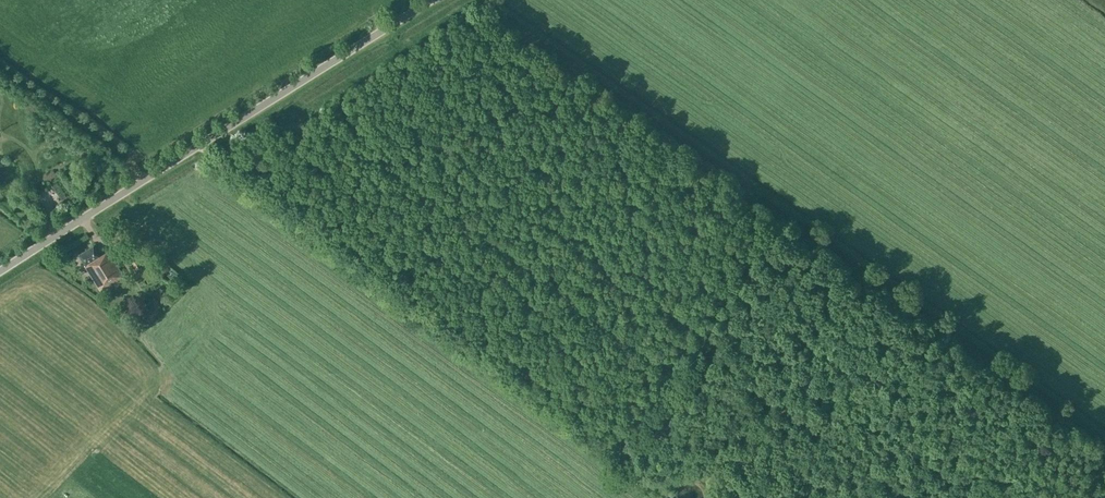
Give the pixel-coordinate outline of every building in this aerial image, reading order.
[(43,175),(46,180),(56,175),(53,170),(43,175)] [(108,250),(100,256),(93,245),(78,254),(85,265),(84,265),(100,291),(124,276),(108,250)]
